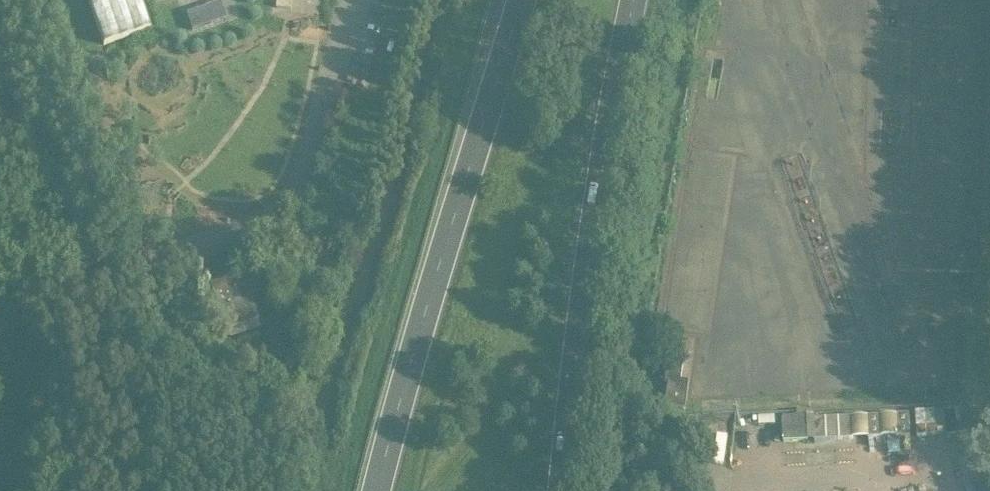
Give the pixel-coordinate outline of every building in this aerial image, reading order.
[(104,46),(150,29),(140,0),(88,0),(104,46)] [(223,5),(207,7),(208,22),(225,20),(223,5)] [(212,286),(227,329),(256,319),(248,295),(270,287),(264,268),(212,286)] [(681,385),(682,381),(684,362),(668,360),(665,385),(668,385),(666,401),(683,403),(685,385),(681,385)] [(947,409),(919,410),(919,433),(948,432),(947,409)] [(910,436),(909,415),(813,420),(812,412),(800,412),(801,418),(782,418),(783,442),(814,441),(910,436)]
